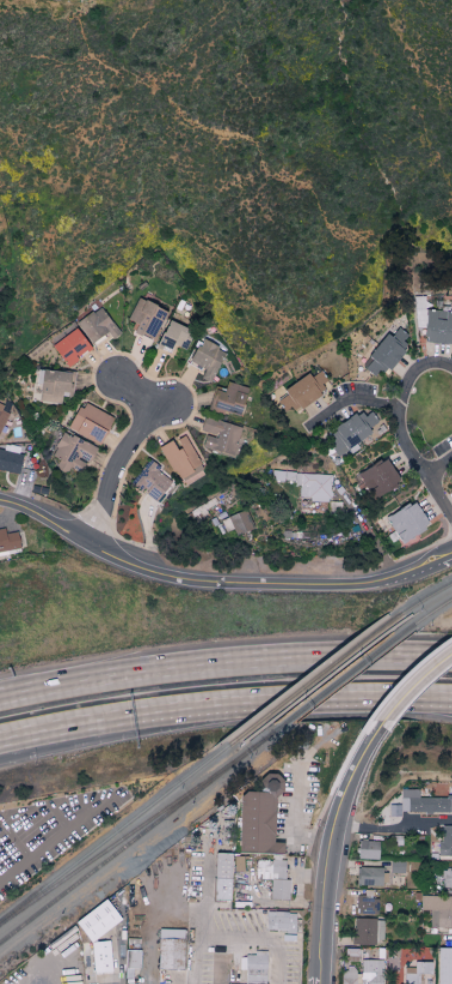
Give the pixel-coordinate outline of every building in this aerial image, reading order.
[(132,332),(151,341),(165,310),(137,297),(127,319),(136,323),(132,332)] [(111,339),(119,333),(99,306),(76,323),(91,343),(106,332),(111,339)] [(425,310),(424,343),(451,343),(451,311),(425,310)] [(155,348),(168,353),(171,344),(185,349),(192,329),(165,320),(155,348)] [(384,372),(410,338),(397,327),(390,336),(386,333),(367,357),(371,360),(364,368),(374,376),(380,368),(384,372)] [(90,348),(75,328),(51,346),(66,366),(90,348)] [(224,350),(200,339),(189,362),(204,369),(200,378),(209,383),(224,350)] [(60,392),(71,392),(72,371),(36,370),(35,382),(39,382),(38,401),(60,402),(60,392)] [(277,400),(283,410),(290,406),(293,411),(325,391),(320,384),(326,381),(319,370),(310,376),(308,373),(282,389),(286,395),(277,400)] [(209,405),(238,415),(247,387),(226,381),(224,389),(215,386),(209,405)] [(99,444),(112,416),(81,402),(68,430),(99,444)] [(371,434),(367,428),(376,422),(370,412),(363,416),(359,411),(330,428),(335,437),(328,442),(336,456),(371,434)] [(199,432),(205,433),(201,448),(232,456),(240,426),(203,417),(199,432)] [(95,447),(63,431),(51,455),(60,459),(56,468),(66,473),(69,467),(82,473),(95,447)] [(176,481),(201,468),(184,435),(173,441),(172,439),(159,446),(176,481)] [(17,474),(21,454),(0,449),(0,471),(17,474)] [(372,499),(399,481),(384,458),(357,475),(372,499)] [(172,479),(147,462),(132,485),(156,502),(172,479)] [(330,502),(330,474),(294,473),(294,485),(299,485),(299,497),(310,498),(309,501),(330,502)] [(385,518),(402,543),(428,525),(412,501),(385,518)] [(225,532),(232,529),(235,536),(253,528),(246,509),(220,520),(225,532)] [(19,549),(16,532),(4,534),(3,528),(0,528),(0,553),(19,549)] [(237,853),(282,854),(282,843),(272,843),(274,795),(279,795),(280,775),(258,774),(258,793),(239,792),(237,853)] [(418,790),(401,789),(400,805),(389,804),(388,816),(400,816),(400,812),(451,813),(451,797),(418,797),(418,790)] [(451,856),(451,826),(440,826),(439,856),(451,856)] [(357,859),(378,860),(378,841),(358,841),(357,859)] [(230,854),(214,853),(212,901),(229,901),(230,854)] [(286,900),(287,861),(256,860),(255,879),(270,880),(270,899),(286,900)] [(390,861),(389,873),(404,874),(404,861),(390,861)] [(381,886),(381,868),(356,867),(356,885),(381,886)] [(451,888),(451,871),(443,871),(442,888),(451,888)] [(430,911),(429,929),(451,929),(451,896),(421,896),(421,910),(430,911)] [(377,915),(377,898),(356,897),(356,914),(377,915)] [(74,923),(90,943),(120,920),(104,899),(74,923)] [(295,932),(295,913),(266,912),(265,931),(295,932)] [(383,944),(383,920),(353,919),(352,944),(383,944)] [(182,939),(182,930),(158,929),(158,938),(182,939)] [(183,970),(184,940),(158,939),(157,969),(183,970)] [(110,973),(109,942),(91,942),(92,973),(110,973)] [(437,948),(436,983),(451,983),(451,949),(437,948)] [(345,962),(361,962),(360,949),(345,949),(345,962)] [(124,968),(140,968),(140,950),(125,950),(124,968)] [(253,951),(253,955),(245,955),(244,983),(265,983),(265,952),(253,951)] [(361,960),(362,983),(383,983),(383,960),(361,960)] [(419,974),(430,974),(431,962),(414,962),(414,968),(404,968),(403,983),(418,983),(419,974)] [(355,968),(340,969),(341,983),(356,983),(355,968)]
